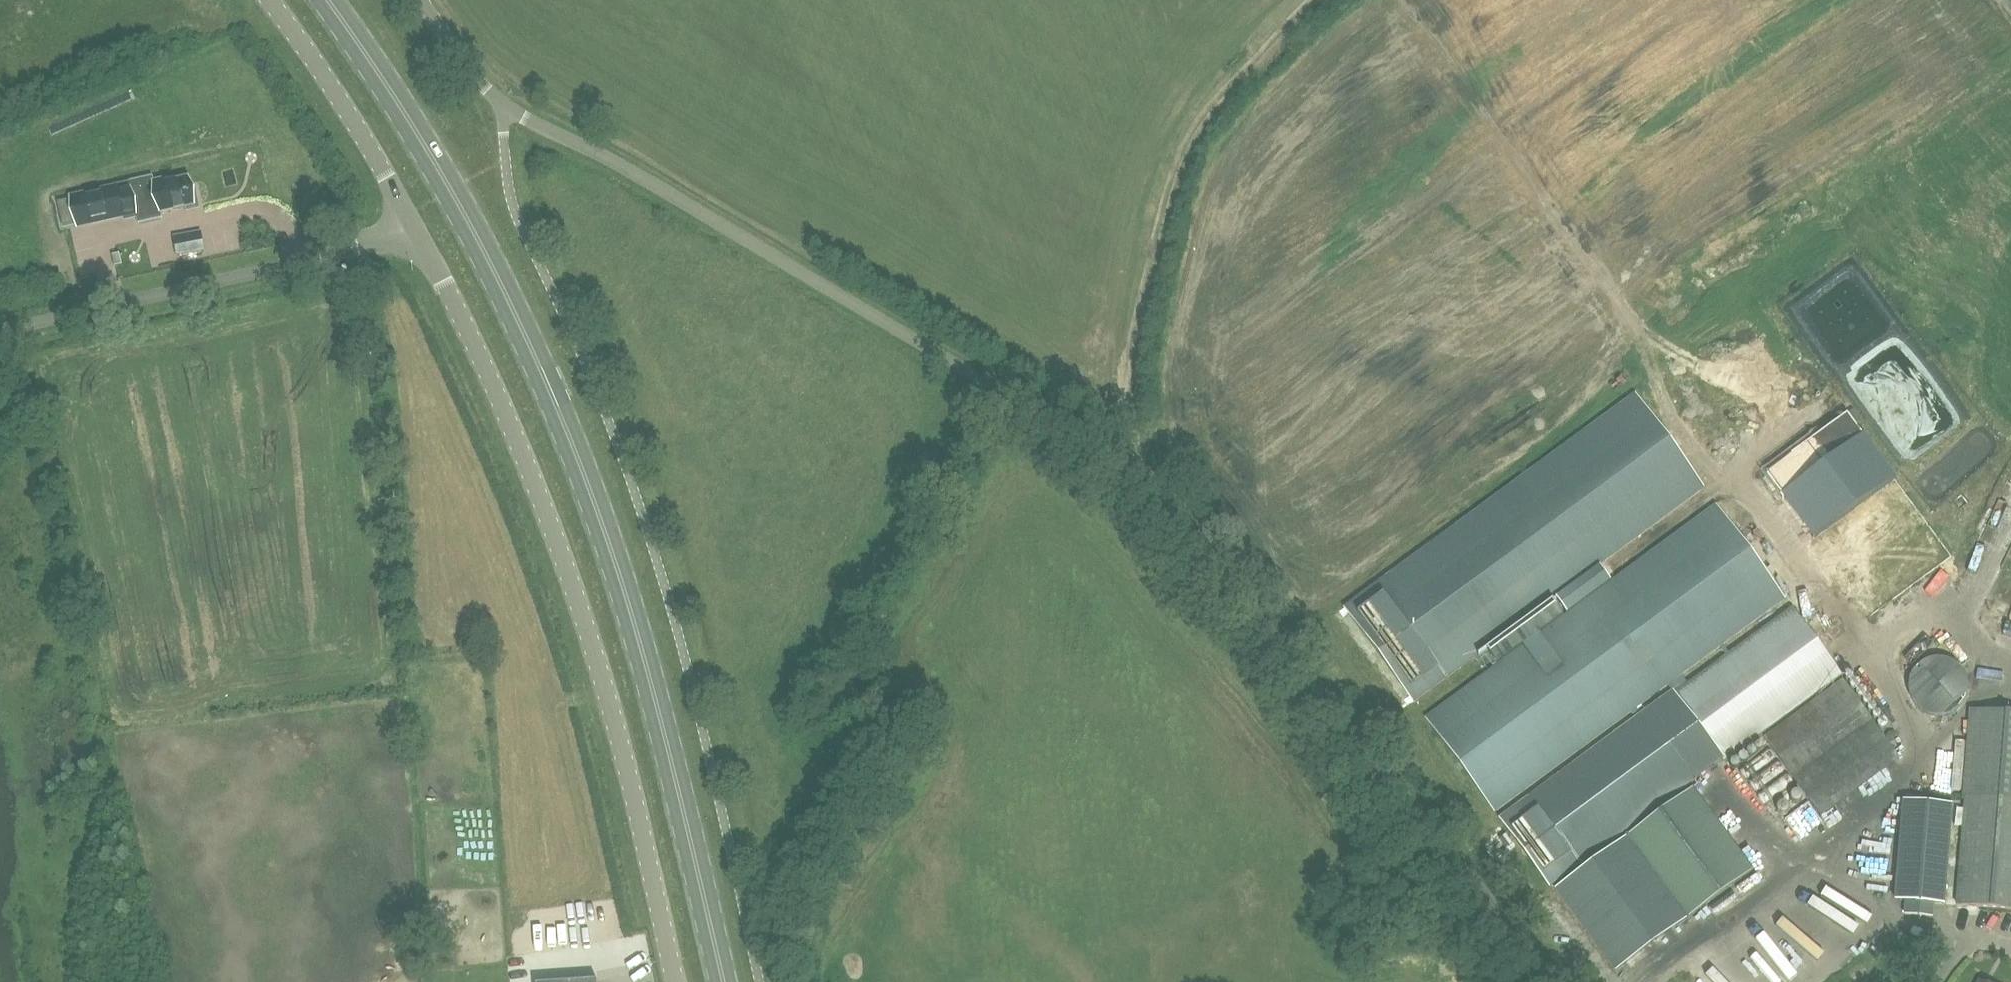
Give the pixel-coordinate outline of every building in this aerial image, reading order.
[(78,225),(123,215),(123,216),(136,213),(160,207),(161,212),(186,206),(188,210),(200,208),(195,186),(190,187),(188,178),(169,182),(168,178),(154,182),(155,186),(143,188),(143,185),(130,188),(129,182),(116,185),(116,186),(71,196),(78,225)] [(178,253),(204,248),(201,233),(175,238),(178,253)] [(115,264),(121,263),(119,253),(112,254),(115,264)] [(1669,683),(1674,689),(1725,761),(1841,677),(1791,608),(1686,684),(1680,675),(1784,599),(1715,505),(1612,581),(1600,565),(1704,489),(1634,394),(1346,606),(1415,700),(1555,598),(1567,614),(1427,717),(1496,810),(1669,683)] [(1722,452),(1740,444),(1735,434),(1717,442),(1722,452)] [(1894,477),(1863,436),(1783,495),(1813,537),(1894,477)] [(1908,534),(1887,546),(1893,556),(1914,544),(1908,534)] [(1965,687),(1964,681),(1962,674),(1958,668),(1955,664),(1951,661),(1944,658),(1938,656),(1932,656),(1928,657),(1922,658),(1916,662),(1911,667),(1908,671),(1905,677),(1904,682),(1903,687),(1904,693),(1906,699),(1910,706),(1914,709),(1918,713),(1924,715),(1929,717),(1935,717),(1939,717),(1946,715),(1952,711),(1957,707),(1960,703),(1962,698),(1964,693),(1965,687)] [(1823,816),(1900,759),(1844,683),(1767,739),(1823,816)] [(1674,689),(1499,817),(1550,888),(1725,761),(1674,689)] [(1972,709),(1964,798),(1966,798),(1958,904),(2010,909),(2010,712),(1972,709)] [(1685,918),(1751,869),(1692,789),(1626,838),(1685,918)] [(1944,904),(1952,804),(1903,800),(1896,890),(1906,891),(1904,913),(1932,915),(1933,903),(1944,904)] [(1685,918),(1626,838),(1555,891),(1614,970),(1685,918)] [(1851,939),(1867,950),(1874,939),(1858,928),(1851,939)] [(633,978),(635,981),(650,981),(651,981),(644,970),(633,978)]
